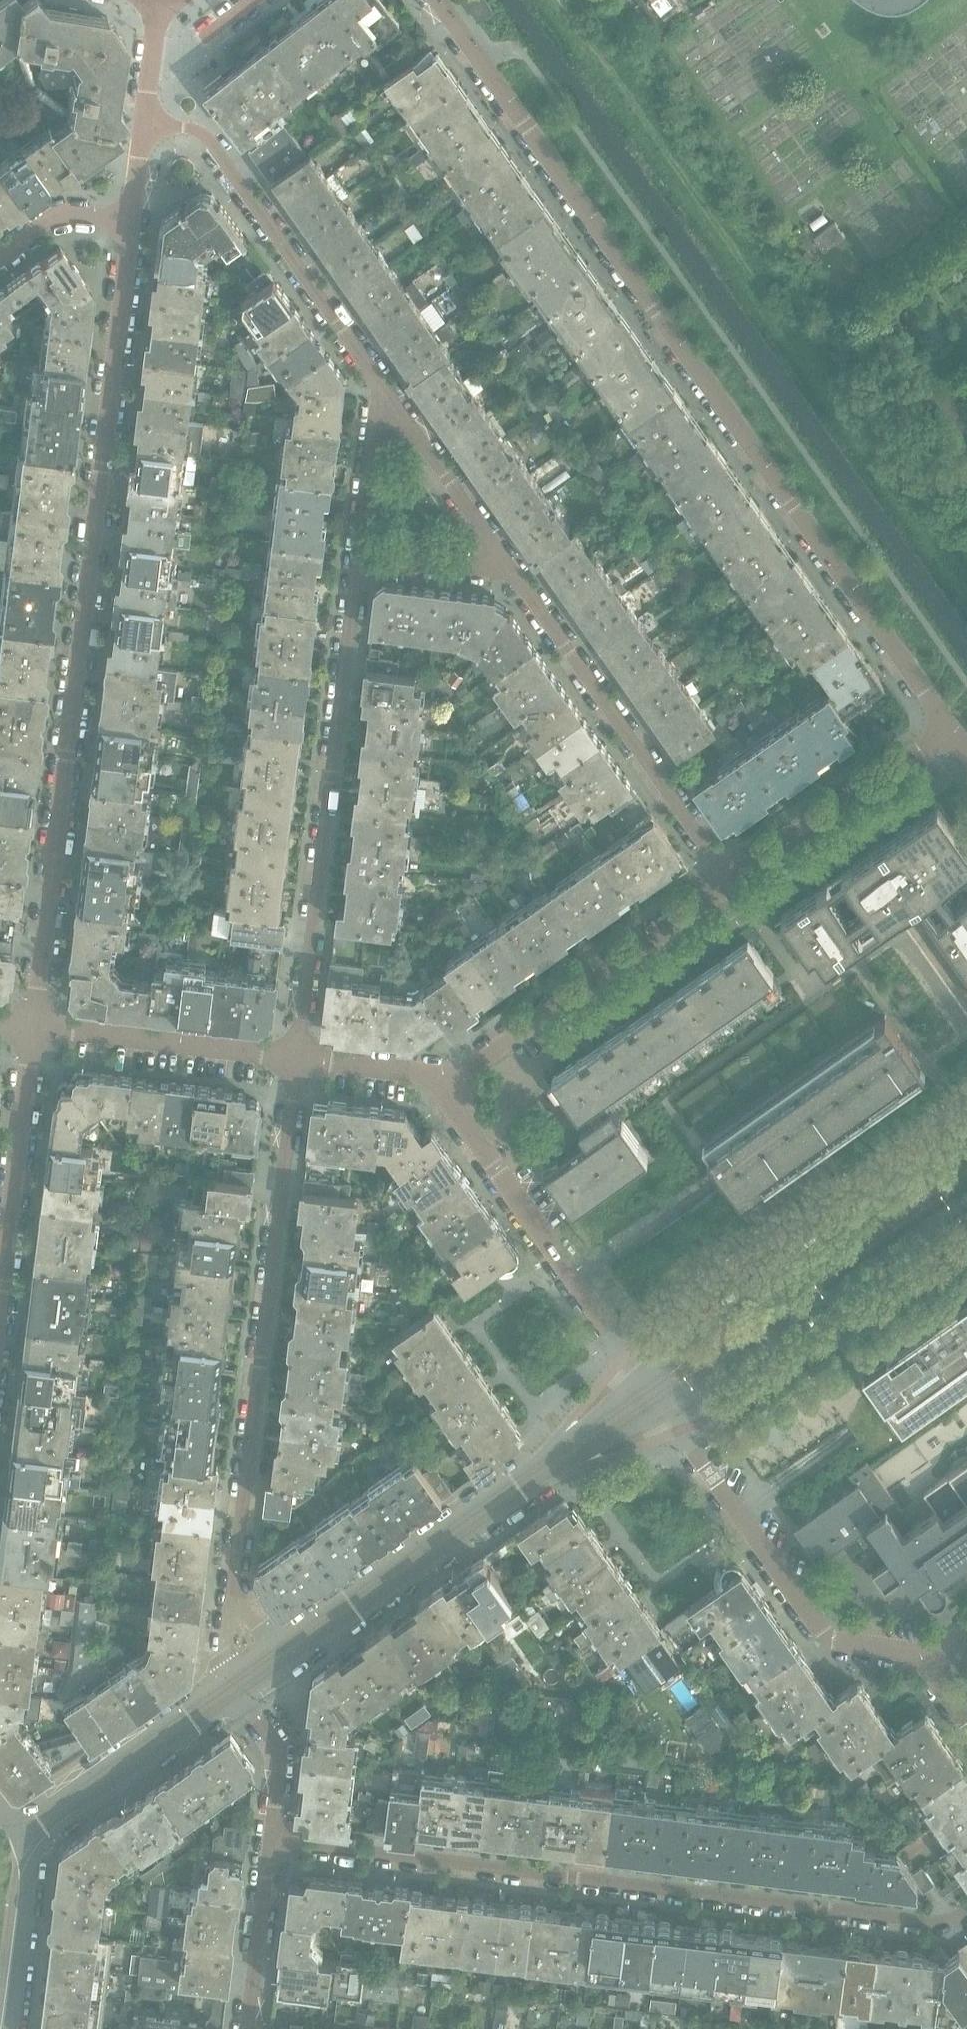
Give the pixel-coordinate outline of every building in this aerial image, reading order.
[(21,3),(19,0),(0,0),(0,53),(16,42),(21,3)] [(107,16),(43,6),(39,0),(25,0),(21,3),(16,42),(20,46),(39,49),(38,52),(48,54),(37,76),(42,81),(115,28),(107,16)] [(339,0),(325,0),(269,44),(302,86),(367,36),(339,0)] [(381,0),(339,0),(367,36),(371,41),(380,34),(383,37),(400,24),(381,0)] [(487,0),(465,0),(477,17),(492,6),(487,0)] [(656,9),(665,21),(684,6),(680,0),(649,0),(656,9)] [(114,104),(124,40),(115,28),(42,81),(46,87),(71,85),(65,110),(70,116),(110,125),(122,117),(123,116),(123,115),(114,104)] [(283,123),(272,109),(302,86),(269,44),(224,79),(221,76),(205,88),(215,101),(218,106),(251,148),(249,149),(271,182),(275,179),(308,155),(283,123)] [(391,78),(417,60),(410,50),(383,66),(391,78)] [(412,112),(457,80),(448,67),(444,70),(430,51),(417,60),(391,78),(389,79),(412,112)] [(352,77),(345,68),(341,71),(348,80),(352,77)] [(348,80),(341,71),(337,75),(344,83),(348,80)] [(487,132),(464,99),(468,95),(457,80),(412,112),(455,174),(501,142),(491,128),(487,132)] [(27,105),(10,118),(16,126),(18,129),(35,116),(27,105)] [(350,128),(340,114),(338,111),(328,118),(341,134),(350,128)] [(287,120),(281,112),(277,115),(284,123),(287,120)] [(8,116),(2,121),(7,128),(10,131),(16,126),(10,118),(8,116)] [(77,169),(119,139),(120,138),(110,125),(70,116),(49,131),(77,169)] [(372,141),(364,129),(355,135),(363,147),(372,141)] [(49,131),(48,130),(0,165),(0,167),(26,203),(30,203),(35,200),(35,196),(63,176),(67,177),(77,169),(49,131)] [(530,193),(507,160),(511,157),(501,142),(455,174),(498,236),(544,203),(535,190),(530,193)] [(418,155),(428,148),(426,144),(415,151),(418,155)] [(421,159),(431,152),(428,148),(418,155),(421,159)] [(328,176),(318,163),(315,165),(308,155),(275,179),(289,198),(287,199),(288,200),(292,205),(293,204),(306,223),(348,195),(349,194),(334,172),(328,176)] [(0,167),(0,221),(15,211),(19,212),(24,208),(24,204),(26,203),(0,167)] [(248,242),(220,202),(218,203),(212,193),(203,192),(184,205),(184,204),(165,217),(162,238),(194,242),(201,251),(205,251),(222,239),(231,253),(248,242)] [(367,233),(358,220),(349,208),(347,209),(342,203),(350,198),(348,195),(306,223),(320,242),(318,243),(323,249),(324,248),(337,267),(371,244),(365,235),(367,233)] [(573,254),(550,221),(555,218),(544,203),(498,236),(506,247),(503,249),(530,289),(534,286),(542,297),(587,265),(578,251),(573,254)] [(461,216),(471,209),(468,205),(458,212),(461,216)] [(464,221),(475,214),(471,209),(461,216),(464,221)] [(425,236),(415,221),(409,225),(419,240),(425,236)] [(824,250),(845,236),(835,222),(814,236),(824,250)] [(203,272),(205,251),(201,251),(194,242),(162,238),(159,264),(163,265),(161,283),(157,282),(155,297),(204,301),(207,273),(203,272)] [(398,277),(389,264),(380,251),(377,253),(371,244),(337,267),(351,286),(349,287),(353,292),(354,293),(355,292),(368,311),(402,288),(395,279),(398,277)] [(87,285),(59,247),(10,282),(19,294),(36,281),(49,298),(45,330),(86,335),(91,293),(90,293),(86,286),(87,285)] [(442,260),(438,254),(430,259),(434,265),(442,260)] [(616,315),(593,283),(598,279),(587,265),(542,297),(585,359),(631,326),(621,312),(616,315)] [(254,279),(246,267),(243,270),(251,281),(254,279)] [(257,290),(274,279),(268,269),(254,279),(251,281),(257,290)] [(458,282),(450,271),(443,275),(451,287),(458,282)] [(497,284),(507,277),(503,271),(493,278),(497,284)] [(292,303),(274,279),(257,290),(253,293),(244,298),(234,305),(232,306),(230,306),(228,325),(236,322),(234,319),(244,312),(241,308),(245,305),(259,326),(257,327),(292,303)] [(420,308),(429,302),(413,280),(402,288),(368,311),(381,330),(380,331),(385,337),(386,336),(399,355),(433,332),(442,325),(434,314),(427,318),(420,308)] [(257,290),(251,281),(247,284),(253,293),(257,290)] [(7,303),(19,294),(10,282),(0,290),(0,339),(5,336),(3,333),(10,327),(14,326),(14,333),(19,333),(19,332),(19,321),(16,318),(17,317),(7,303)] [(472,302),(459,283),(451,289),(464,307),(472,302)] [(219,304),(219,297),(211,296),(210,303),(219,304)] [(197,362),(204,302),(204,301),(155,297),(153,311),(157,311),(154,342),(149,342),(148,356),(197,362)] [(326,351),(308,327),(292,303),(257,327),(263,336),(258,338),(280,372),(285,368),(291,376),(326,351)] [(503,312),(492,320),(497,327),(508,320),(503,312)] [(488,325),(483,318),(477,322),(482,330),(488,325)] [(660,377),(636,344),(641,341),(631,326),(585,359),(628,419),(674,387),(664,373),(660,377)] [(227,336),(227,328),(216,327),(215,334),(227,336)] [(540,344),(555,334),(550,327),(536,337),(540,344)] [(78,400),(86,335),(45,330),(41,365),(31,364),(27,394),(78,400)] [(410,380),(447,355),(451,352),(442,339),(439,341),(433,332),(399,355),(413,374),(409,377),(409,376),(407,377),(410,380)] [(233,344),(227,336),(215,334),(214,343),(234,346),(234,344),(233,344)] [(545,351),(560,341),(555,334),(540,344),(545,351)] [(241,339),(234,344),(234,346),(248,369),(255,365),(257,363),(241,339)] [(344,378),(326,351),(291,376),(302,391),(300,406),(296,405),(294,418),(339,423),(344,378)] [(31,362),(32,355),(19,353),(18,360),(31,362)] [(488,414),(474,394),(484,386),(475,374),(465,381),(447,355),(410,380),(412,383),(413,383),(424,398),(425,397),(429,404),(429,405),(434,413),(435,412),(440,420),(439,420),(450,435),(449,436),(451,439),(488,414)] [(189,422),(197,362),(148,356),(146,370),(150,371),(146,402),(142,401),(140,416),(189,422)] [(14,374),(15,362),(15,361),(5,360),(4,370),(4,373),(14,374)] [(248,369),(247,384),(260,383),(255,365),(248,369)] [(246,399),(247,384),(248,369),(233,368),(230,397),(246,399)] [(248,385),(246,399),(257,400),(277,397),(275,382),(248,385)] [(547,409),(538,396),(530,384),(520,391),(538,415),(547,409)] [(568,412),(550,387),(538,396),(547,409),(556,421),(568,412)] [(703,438),(680,405),(684,402),(674,387),(628,419),(672,481),(717,448),(707,435),(703,438)] [(210,401),(211,395),(211,394),(199,392),(198,399),(210,401)] [(70,460),(78,400),(27,394),(20,454),(70,460)] [(255,413),(257,401),(245,399),(243,411),(255,413)] [(15,413),(1,411),(0,418),(0,421),(13,423),(15,413)] [(529,473),(506,440),(488,414),(451,439),(454,442),(455,442),(465,457),(466,456),(471,463),(470,464),(476,472),(477,472),(482,479),(481,479),(492,494),(491,495),(493,498),(529,473)] [(182,484),(189,422),(140,416),(138,430),(143,430),(139,463),(134,463),(133,478),(182,484)] [(331,483),(339,423),(294,418),(293,429),(287,429),(282,465),(288,466),(287,477),(331,483)] [(13,423),(0,421),(0,428),(12,430),(13,423)] [(243,430),(242,441),(260,444),(261,432),(243,430)] [(570,442),(564,434),(557,439),(564,448),(571,443),(570,442)] [(746,499),(723,467),(723,466),(727,463),(717,448),(672,481),(715,542),(761,510),(751,496),(746,499)] [(633,463),(643,455),(640,450),(629,458),(633,463)] [(65,472),(69,470),(70,460),(20,454),(13,510),(62,516),(61,515),(64,513),(65,506),(62,502),(65,472)] [(637,468),(647,460),(643,455),(633,463),(637,468)] [(224,458),(220,488),(235,489),(239,460),(224,458)] [(8,473),(0,473),(0,480),(0,486),(7,487),(8,473)] [(571,531),(548,499),(529,473),(493,498),(495,501),(496,501),(507,516),(508,515),(513,522),(512,523),(518,531),(523,538),(533,553),(532,554),(535,558),(571,531)] [(329,498),(331,483),(287,477),(281,476),(273,540),(324,546),(326,530),(321,529),(325,497),(329,498)] [(178,514),(182,484),(133,478),(131,491),(135,492),(131,525),(127,524),(125,539),(174,545),(176,526),(185,527),(185,523),(195,524),(197,516),(194,516),(178,514)] [(273,507),(274,500),(258,498),(257,505),(273,507)] [(206,517),(208,503),(195,502),(194,516),(197,516),(206,517)] [(272,515),(273,507),(257,505),(256,508),(262,508),(262,514),(272,515)] [(58,530),(62,527),(63,520),(61,517),(62,516),(13,510),(6,570),(55,574),(54,573),(57,571),(58,564),(55,560),(58,530)] [(789,560),(766,528),(766,527),(770,524),(761,510),(715,542),(758,603),(804,571),(794,557),(789,560)] [(676,524),(686,516),(683,512),(673,519),(676,524)] [(679,529),(690,522),(686,516),(676,524),(679,529)] [(664,529),(673,523),(669,518),(660,524),(664,529)] [(587,553),(581,544),(584,541),(575,529),(571,531),(535,558),(537,560),(542,557),(555,575),(587,553)] [(167,606),(174,545),(125,539),(123,553),(128,553),(124,586),(119,586),(118,600),(167,606)] [(322,562),(324,546),(273,540),(265,603),(268,604),(316,609),(318,594),(313,593),(315,577),(317,561),(322,562)] [(613,583),(606,573),(597,560),(594,562),(587,553),(555,575),(568,594),(567,595),(571,602),(573,601),(586,619),(618,597),(627,590),(620,578),(613,583)] [(659,568),(652,558),(650,555),(640,562),(649,575),(659,568)] [(265,571),(266,564),(250,562),(249,569),(265,571)] [(265,571),(249,569),(226,566),(226,571),(224,581),(235,582),(236,576),(251,578),(251,576),(264,578),(265,571)] [(55,585),(56,578),(54,575),(55,574),(6,570),(0,621),(0,627),(48,632),(47,631),(50,629),(51,621),(47,618),(51,588),(55,585)] [(191,578),(192,572),(178,570),(177,576),(191,578)] [(832,622),(810,589),(809,589),(814,585),(804,571),(758,603),(802,665),(810,659),(847,633),(837,618),(832,622)] [(717,586),(730,577),(726,572),(713,581),(717,586)] [(197,586),(198,579),(191,578),(177,576),(176,583),(197,586)] [(720,591),(733,582),(730,577),(717,586),(720,591)] [(431,640),(438,589),(387,582),(377,590),(372,633),(401,636),(431,640)] [(481,653),(506,607),(494,601),(495,596),(438,589),(431,640),(461,644),(481,653)] [(646,629),(637,617),(628,604),(625,606),(618,597),(586,619),(599,639),(598,639),(602,645),(603,644),(617,663),(649,641),(643,632),(646,629)] [(163,636),(167,606),(118,600),(116,614),(120,615),(118,631),(126,632),(163,636)] [(308,671),(316,609),(268,604),(266,617),(262,616),(258,652),(262,652),(261,665),(308,671)] [(533,645),(525,634),(510,613),(505,610),(506,608),(506,607),(481,653),(494,672),(497,672),(533,645)] [(245,632),(247,623),(229,620),(227,630),(245,632)] [(48,643),(49,636),(47,633),(48,632),(0,627),(0,686),(42,691),(44,679),(40,676),(44,646),(48,643)] [(159,668),(162,642),(169,643),(168,645),(182,647),(184,631),(169,630),(168,637),(163,636),(126,632),(118,631),(116,648),(112,647),(110,662),(159,668)] [(227,647),(229,631),(221,630),(218,643),(220,646),(227,647)] [(762,646),(773,638),(770,633),(759,641),(762,646)] [(883,684),(862,654),(847,633),(810,659),(832,690),(829,692),(843,713),(870,695),(875,696),(881,692),(881,686),(883,684)] [(766,651),(777,644),(773,638),(762,646),(766,651)] [(677,673),(668,661),(659,648),(656,650),(649,641),(617,663),(630,682),(629,683),(633,689),(634,688),(648,707),(680,685),(674,676),(677,673)] [(566,692),(550,669),(533,645),(497,672),(504,682),(497,687),(516,713),(522,708),(529,718),(566,692)] [(397,672),(398,660),(379,658),(380,648),(370,647),(367,669),(397,672)] [(721,656),(714,647),(707,652),(713,661),(721,656)] [(226,675),(228,661),(217,660),(215,674),(226,675)] [(158,681),(159,668),(110,662),(106,692),(127,695),(159,699),(161,681),(158,681)] [(301,732),(308,671),(261,665),(259,678),(255,678),(251,713),(255,714),(253,727),(301,732)] [(413,686),(415,674),(397,672),(367,669),(364,692),(366,692),(420,699),(422,687),(413,686)] [(455,686),(462,676),(455,670),(447,680),(455,686)] [(469,690),(463,681),(456,686),(462,696),(469,690)] [(711,729),(704,719),(707,717),(689,691),(686,693),(680,685),(648,707),(661,726),(660,727),(664,733),(665,732),(679,752),(694,741),(701,736),(708,731),(711,729)] [(42,691),(0,686),(0,747),(35,751),(38,726),(35,723),(36,720),(36,718),(39,716),(42,691)] [(184,702),(185,693),(168,691),(167,700),(184,702)] [(157,717),(159,699),(127,695),(106,692),(103,722),(152,728),(153,716),(157,717)] [(424,710),(419,710),(420,699),(366,692),(365,705),(372,706),(368,737),(365,736),(363,750),(413,756),(415,745),(419,746),(424,710)] [(599,739),(582,715),(566,692),(529,718),(536,728),(529,733),(549,761),(545,764),(551,772),(562,765),(599,739)] [(859,735),(843,713),(829,692),(800,713),(827,751),(838,743),(841,747),(859,735)] [(445,695),(439,699),(445,707),(451,703),(445,695)] [(719,723),(734,713),(730,707),(715,718),(719,723)] [(765,718),(763,715),(759,710),(750,717),(756,725),(765,718)] [(778,721),(770,710),(763,715),(765,718),(770,726),(778,721)] [(491,711),(478,721),(483,728),(496,718),(491,711)] [(827,751),(800,713),(748,750),(776,788),(787,780),(789,783),(819,763),(816,759),(827,751)] [(478,721),(473,724),(478,731),(483,728),(478,721)] [(150,741),(152,728),(103,722),(99,752),(152,759),(154,741),(150,741)] [(294,793),(301,732),(253,727),(252,739),(248,739),(243,774),(247,775),(246,787),(294,793)] [(704,741),(712,736),(708,731),(701,736),(704,741)] [(631,784),(615,762),(599,739),(562,765),(567,774),(561,778),(587,815),(604,803),(631,784)] [(681,764),(701,751),(694,741),(679,752),(674,755),(681,764)] [(243,756),(244,747),(224,745),(223,754),(243,756)] [(35,751),(0,747),(0,810),(27,813),(30,787),(28,785),(28,782),(28,779),(32,777),(35,751)] [(522,757),(530,752),(527,748),(519,754),(522,757)] [(414,786),(417,768),(412,767),(413,756),(363,750),(362,763),(365,764),(361,795),(358,794),(356,808),(406,814),(420,816),(421,805),(426,805),(426,795),(427,787),(421,787),(414,786)] [(776,788),(748,750),(722,768),(696,786),(723,825),(735,816),(738,820),(767,799),(764,795),(776,788)] [(150,776),(152,759),(99,752),(95,783),(144,789),(146,776),(150,776)] [(504,770),(497,759),(485,768),(492,779),(504,770)] [(437,788),(438,780),(421,779),(421,787),(427,787),(437,788)] [(515,780),(502,789),(509,799),(522,790),(515,780)] [(143,801),(144,789),(95,783),(88,843),(137,850),(138,837),(142,837),(147,802),(143,801)] [(611,814),(638,795),(631,784),(604,803),(611,814)] [(286,855),(294,793),(246,787),(244,801),(240,800),(236,836),(240,836),(238,849),(286,855)] [(439,796),(440,788),(437,788),(427,787),(426,795),(439,796)] [(537,814),(523,792),(509,802),(523,824),(536,815),(537,814)] [(560,794),(553,799),(556,803),(563,798),(560,794)] [(197,804),(196,813),(213,815),(214,815),(215,806),(197,804)] [(351,852),(349,866),(399,871),(401,861),(405,861),(407,843),(408,834),(409,826),(405,826),(406,814),(356,808),(355,821),(358,822),(354,853),(351,852)] [(27,813),(0,810),(0,871),(20,874),(23,848),(20,846),(21,840),(24,839),(27,813)] [(196,818),(195,825),(211,827),(213,815),(196,813),(196,818)] [(689,866),(652,814),(635,826),(638,831),(602,855),(628,891),(639,883),(642,887),(671,867),(676,875),(689,866)] [(195,825),(196,818),(177,815),(176,823),(195,826),(195,825)] [(536,831),(540,822),(536,815),(523,824),(531,835),(536,831)] [(592,825),(585,830),(589,837),(596,832),(592,825)] [(526,858),(527,830),(509,829),(505,856),(526,858)] [(428,834),(426,846),(441,848),(443,836),(428,834)] [(561,850),(556,843),(553,839),(536,851),(543,862),(561,850)] [(136,862),(137,850),(88,843),(81,903),(126,908),(130,909),(131,898),(135,898),(140,862),(136,862)] [(279,915),(286,855),(238,849),(237,861),(233,861),(229,896),(233,897),(231,909),(279,915)] [(502,875),(505,855),(491,854),(487,874),(502,876),(502,875)] [(628,891),(602,855),(551,891),(576,928),(587,920),(590,924),(620,903),(617,899),(628,891)] [(398,919),(400,901),(402,883),(398,883),(399,871),(349,866),(348,879),(351,880),(347,910),(340,909),(338,923),(369,926),(392,930),(393,918),(398,919)] [(19,876),(20,874),(0,871),(0,905),(16,907),(19,876)] [(471,872),(470,880),(476,881),(483,882),(485,874),(471,872)] [(463,879),(462,886),(467,892),(475,893),(475,891),(476,886),(476,881),(470,880),(463,879)] [(476,886),(475,891),(480,891),(487,886),(488,883),(483,882),(476,881),(476,886)] [(524,899),(518,890),(513,893),(516,897),(519,902),(524,899)] [(576,928),(551,891),(499,928),(524,965),(535,957),(538,961),(568,940),(565,936),(576,928)] [(521,904),(519,902),(516,897),(511,900),(516,907),(521,904)] [(127,940),(130,909),(126,908),(81,903),(70,994),(73,999),(94,981),(103,982),(115,972),(110,966),(114,938),(127,940)] [(11,948),(16,907),(0,905),(0,989),(6,984),(11,948)] [(282,938),(285,917),(285,916),(279,915),(231,909),(215,907),(213,929),(251,934),(282,938)] [(367,939),(369,926),(338,923),(336,922),(335,935),(367,939)] [(471,932),(464,922),(459,926),(466,936),(471,932)] [(524,965),(499,928),(448,963),(453,971),(474,1000),(483,993),(486,997),(516,976),(513,972),(524,965)] [(157,943),(158,932),(140,930),(138,941),(157,943)] [(272,1017),(280,952),(282,938),(251,934),(249,957),(243,956),(241,967),(247,969),(246,975),(228,973),(227,978),(216,976),(210,1020),(260,1026),(272,1017)] [(677,1043),(686,1037),(690,1043),(705,1032),(701,1026),(710,1020),(714,1026),(729,1015),(725,1009),(734,1003),(738,1009),(753,998),(749,992),(759,985),(763,991),(778,981),(748,939),(552,1077),(579,1114),(581,1113),(587,1122),(580,1126),(587,1137),(619,1115),(604,1095),(613,1088),(618,1094),(633,1083),(628,1077),(638,1071),(642,1077),(657,1067),(653,1061),(662,1054),(666,1060),(681,1049),(677,1043)] [(210,1020),(216,976),(203,975),(204,970),(168,965),(167,973),(153,972),(152,983),(149,1013),(210,1020)] [(474,1000),(453,971),(418,995),(393,992),(388,1037),(400,1039),(400,1043),(413,1045),(413,1043),(446,1020),(453,1030),(468,1019),(466,1016),(477,1007),(472,1001),(474,1000)] [(149,1013),(152,983),(126,980),(120,979),(115,972),(103,982),(94,981),(73,999),(77,1004),(149,1013)] [(388,1037),(393,992),(382,990),(382,987),(351,983),(352,980),(330,977),(323,1029),(337,1031),(337,1036),(373,1040),(373,1035),(388,1037)] [(743,1200),(925,1071),(886,1015),(703,1144),(743,1200)] [(86,1119),(106,1105),(130,1108),(134,1078),(79,1071),(73,1075),(72,1079),(68,1082),(64,1082),(59,1086),(52,1141),(83,1144),(86,1119)] [(191,1140),(198,1085),(134,1078),(130,1108),(128,1122),(140,1124),(139,1133),(153,1135),(152,1144),(152,1143),(151,1147),(149,1147),(146,1171),(163,1173),(165,1173),(168,1146),(169,1137),(191,1140)] [(256,1148),(261,1106),(257,1100),(245,1099),(245,1093),(226,1091),(224,1089),(198,1085),(191,1140),(256,1148)] [(376,1150),(381,1108),(329,1101),(328,1106),(314,1104),(309,1149),(344,1153),(375,1157),(376,1150)] [(462,1173),(432,1130),(423,1137),(406,1113),(406,1111),(381,1108),(376,1150),(387,1151),(404,1175),(399,1179),(411,1195),(416,1192),(422,1202),(462,1173)] [(573,1209),(648,1156),(622,1119),(620,1120),(620,1121),(604,1132),(604,1131),(562,1161),(563,1162),(556,1166),(555,1165),(547,1172),(573,1209)] [(98,1178),(100,1159),(91,1158),(93,1146),(83,1144),(52,1141),(44,1202),(94,1208),(95,1198),(100,1198),(103,1179),(98,1178)] [(177,1161),(175,1172),(186,1174),(187,1163),(177,1161)] [(249,1205),(254,1168),(226,1166),(220,1165),(218,1180),(198,1177),(195,1198),(240,1204),(249,1205)] [(160,1194),(163,1173),(146,1171),(138,1170),(147,1185),(146,1192),(160,1194)] [(500,1226),(481,1200),(462,1173),(422,1202),(429,1212),(424,1215),(436,1232),(447,1248),(452,1244),(459,1254),(484,1237),(500,1226)] [(304,1191),(327,1194),(328,1186),(330,1186),(330,1182),(305,1179),(304,1191)] [(328,1186),(327,1194),(339,1195),(341,1184),(330,1182),(330,1186),(328,1186)] [(341,1184),(339,1195),(350,1197),(351,1185),(341,1184)] [(355,1230),(357,1209),(353,1208),(354,1197),(350,1197),(339,1195),(327,1194),(304,1191),(301,1210),(307,1210),(306,1223),(355,1230)] [(159,1204),(160,1194),(146,1192),(145,1202),(159,1204)] [(238,1220),(240,1208),(240,1204),(195,1198),(186,1197),(184,1215),(180,1215),(179,1226),(240,1232),(241,1223),(238,1220)] [(95,1237),(97,1218),(93,1218),(94,1208),(44,1202),(36,1265),(86,1271),(88,1261),(92,1261),(95,1237)] [(396,1213),(387,1219),(390,1222),(398,1216),(396,1213)] [(368,1221),(367,1230),(381,1231),(382,1222),(368,1221)] [(355,1279),(359,1240),(366,1241),(367,1231),(355,1230),(306,1223),(304,1234),(308,1238),(305,1268),(300,1271),(298,1282),(360,1289),(361,1279),(355,1279)] [(235,1244),(239,1242),(240,1232),(179,1226),(178,1236),(181,1236),(177,1274),(184,1275),(183,1285),(233,1290),(234,1281),(231,1277),(235,1244)] [(519,1259),(519,1255),(517,1251),(500,1226),(484,1237),(459,1254),(465,1263),(455,1270),(466,1286),(494,1267),(497,1271),(502,1274),(507,1275),(512,1274),(511,1268),(515,1266),(518,1263),(519,1259)] [(417,1241),(426,1235),(424,1231),(405,1243),(408,1247),(417,1241)] [(153,1250),(155,1236),(142,1234),(141,1249),(153,1250)] [(117,1250),(118,1243),(108,1242),(107,1249),(117,1250)] [(85,1323),(89,1282),(85,1281),(86,1271),(36,1265),(29,1327),(79,1333),(80,1322),(85,1323)] [(150,1279),(150,1270),(138,1270),(138,1279),(150,1279)] [(360,1338),(362,1319),(350,1317),(352,1298),(359,1299),(360,1289),(298,1282),(297,1292),(301,1296),(300,1307),(298,1326),(293,1329),(291,1340),(341,1346),(342,1335),(348,1336),(360,1338)] [(224,1335),(226,1321),(228,1302),(232,1299),(233,1290),(183,1285),(181,1294),(174,1293),(169,1331),(177,1332),(176,1341),(226,1347),(227,1338),(224,1335)] [(425,1291),(406,1305),(409,1316),(431,1300),(425,1291)] [(966,1382),(966,1298),(863,1371),(903,1427),(966,1382)] [(134,1307),(132,1323),(142,1324),(144,1308),(134,1306),(134,1307)] [(471,1359),(452,1332),(434,1307),(394,1335),(401,1345),(397,1348),(419,1380),(424,1377),(431,1387),(471,1359)] [(404,1324),(405,1316),(391,1314),(390,1322),(404,1324)] [(388,1323),(387,1331),(398,1332),(398,1324),(388,1323)] [(77,1384),(82,1344),(78,1343),(79,1333),(29,1327),(21,1388),(72,1393),(73,1383),(77,1384)] [(341,1394),(345,1356),(340,1356),(341,1346),(291,1340),(290,1349),(293,1352),(291,1368),(289,1386),(285,1389),(284,1398),(334,1404),(336,1393),(341,1394)] [(221,1359),(225,1356),(226,1347),(176,1341),(174,1351),(167,1350),(162,1388),(170,1389),(168,1399),(172,1400),(219,1405),(220,1395),(217,1392),(221,1359)] [(508,1412),(489,1385),(471,1359),(431,1387),(437,1397),(433,1399),(456,1432),(460,1429),(467,1440),(508,1412)] [(391,1376),(399,1371),(397,1368),(389,1373),(391,1376)] [(394,1382),(402,1376),(399,1371),(391,1376),(394,1382)] [(72,1419),(74,1404),(70,1404),(72,1393),(21,1388),(14,1447),(64,1454),(65,1445),(69,1446),(71,1429),(107,1432),(107,1427),(97,1426),(98,1421),(83,1419),(83,1420),(72,1419)] [(337,1429),(338,1414),(333,1414),(334,1404),(284,1398),(283,1407),(286,1410),(282,1445),(278,1447),(277,1457),(317,1461),(317,1460),(327,1461),(328,1451),(334,1452),(336,1439),(350,1440),(351,1431),(337,1429)] [(215,1434),(219,1405),(172,1400),(171,1409),(167,1408),(165,1428),(215,1434)] [(480,1472),(523,1441),(513,1427),(517,1425),(508,1412),(467,1440),(473,1449),(466,1454),(468,1456),(480,1472)] [(427,1428),(437,1421),(434,1417),(424,1424),(427,1428)] [(431,1432),(440,1425),(437,1421),(427,1428),(431,1432)] [(213,1452),(215,1437),(215,1434),(165,1428),(162,1447),(166,1447),(165,1457),(171,1458),(214,1463),(215,1455),(213,1452)] [(14,1447),(6,1509),(57,1515),(59,1504),(62,1504),(64,1489),(64,1484),(75,1486),(80,1486),(81,1475),(66,1473),(67,1467),(76,1468),(76,1467),(79,1468),(81,1456),(64,1454),(14,1447)] [(314,1483),(317,1461),(277,1457),(274,1479),(299,1481),(314,1483)] [(210,1524),(217,1465),(218,1464),(214,1463),(171,1458),(169,1468),(166,1467),(166,1470),(152,1467),(150,1486),(163,1487),(161,1507),(165,1507),(163,1518),(210,1524)] [(441,1499),(423,1471),(413,1458),(387,1476),(361,1495),(389,1535),(441,1499)] [(796,1525),(819,1557),(856,1532),(860,1538),(870,1552),(873,1550),(876,1556),(881,1562),(873,1567),(874,1569),(879,1575),(882,1579),(885,1584),(901,1573),(905,1570),(914,1583),(928,1603),(931,1606),(934,1607),(938,1607),(942,1606),(945,1603),(947,1599),(947,1595),(945,1591),(935,1576),(966,1554),(966,1462),(924,1492),(936,1509),(903,1532),(894,1519),(903,1512),(875,1472),(869,1464),(867,1461),(851,1473),(857,1482),(797,1525),(796,1525)] [(452,1491),(433,1464),(423,1471),(441,1499),(452,1491)] [(296,1506),(299,1481),(274,1479),(269,1478),(266,1502),(281,1504),(296,1506)] [(389,1535),(361,1495),(308,1532),(337,1573),(389,1535)] [(547,1551),(587,1523),(578,1511),(574,1514),(565,1500),(521,1531),(532,1548),(541,1542),(547,1551)] [(281,1523),(281,1504),(266,1502),(264,1520),(281,1523)] [(55,1528),(57,1515),(6,1509),(0,1562),(0,1571),(44,1577),(49,1577),(51,1567),(54,1568),(59,1529),(55,1528)] [(116,1543),(117,1533),(119,1523),(146,1526),(148,1516),(127,1513),(107,1511),(104,1542),(116,1543)] [(203,1584),(210,1524),(163,1518),(162,1528),(158,1527),(153,1567),(157,1568),(156,1578),(203,1584)] [(624,1576),(610,1557),(587,1523),(547,1551),(555,1562),(550,1566),(558,1576),(543,1587),(552,1601),(567,1589),(573,1598),(578,1594),(585,1604),(624,1576)] [(337,1573),(308,1532),(266,1561),(259,1562),(257,1578),(256,1578),(278,1608),(284,1609),(337,1573)] [(512,1576),(505,1566),(494,1550),(483,1558),(502,1584),(512,1576)] [(116,1571),(118,1556),(108,1555),(106,1570),(116,1571)] [(512,1598),(502,1584),(483,1558),(471,1566),(475,1571),(447,1590),(444,1585),(431,1594),(460,1635),(469,1629),(471,1632),(504,1609),(502,1606),(512,1598)] [(721,1624),(760,1596),(742,1570),(741,1569),(738,1566),(734,1565),(730,1565),(726,1567),(723,1570),(718,1567),(716,1571),(715,1576),(716,1582),(718,1586),(667,1623),(674,1633),(697,1615),(702,1622),(714,1614),(721,1624)] [(44,1577),(0,1571),(0,1632),(36,1636),(44,1577)] [(592,1623),(574,1636),(580,1645),(588,1639),(593,1646),(603,1639),(611,1650),(615,1647),(622,1655),(644,1688),(679,1664),(656,1631),(660,1628),(624,1577),(585,1604),(592,1614),(588,1618),(592,1623)] [(196,1643),(203,1584),(156,1578),(149,1637),(152,1638),(196,1643)] [(460,1635),(431,1594),(419,1603),(422,1608),(395,1627),(392,1622),(379,1631),(408,1672),(417,1666),(419,1669),(452,1646),(450,1642),(460,1635)] [(797,1648),(779,1622),(760,1596),(721,1624),(728,1633),(724,1637),(747,1669),(751,1666),(758,1676),(797,1648)] [(113,1675),(102,1659),(96,1650),(92,1645),(94,1634),(95,1621),(97,1602),(77,1599),(75,1619),(70,1661),(69,1665),(57,1692),(83,1732),(92,1744),(112,1731),(165,1694),(140,1659),(136,1656),(126,1664),(126,1665),(113,1675)] [(550,1626),(538,1609),(526,1618),(537,1634),(550,1626)] [(100,1636),(104,1623),(95,1621),(94,1634),(100,1636)] [(505,1635),(499,1626),(494,1629),(501,1638),(505,1635)] [(501,1638),(494,1629),(489,1632),(495,1642),(501,1638)] [(408,1672),(379,1631),(366,1640),(370,1645),(343,1664),(339,1659),(326,1668),(355,1709),(365,1702),(368,1705),(400,1683),(398,1679),(408,1672)] [(36,1636),(0,1632),(0,1696),(23,1699),(28,1699),(36,1636)] [(192,1675),(196,1643),(152,1638),(150,1651),(140,1659),(165,1694),(192,1675)] [(106,1656),(100,1647),(96,1650),(102,1659),(106,1656)] [(834,1700),(815,1674),(797,1648),(758,1676),(765,1686),(760,1689),(783,1721),(788,1718),(795,1728),(819,1711),(834,1700)] [(578,1650),(567,1657),(583,1680),(594,1673),(578,1650)] [(513,1655),(487,1672),(491,1677),(501,1679),(520,1666),(513,1655)] [(453,1672),(447,1663),(442,1666),(449,1675),(453,1672)] [(700,1676),(713,1668),(711,1664),(707,1667),(703,1663),(695,1668),(700,1676)] [(609,1664),(582,1683),(585,1686),(589,1691),(615,1673),(614,1671),(610,1665),(609,1664)] [(449,1675),(442,1666),(437,1669),(444,1679),(449,1675)] [(346,1733),(349,1714),(355,1709),(326,1668),(315,1676),(310,1716),(315,1717),(311,1745),(306,1744),(304,1761),(352,1767),(356,1734),(346,1733)] [(894,1734),(878,1710),(858,1682),(853,1686),(852,1684),(840,1693),(841,1695),(834,1700),(819,1711),(826,1722),(823,1725),(845,1757),(849,1754),(855,1763),(882,1745),(881,1743),(894,1734)] [(725,1699),(720,1692),(714,1696),(719,1703),(725,1699)] [(23,1699),(0,1696),(0,1735),(16,1723),(17,1717),(20,1717),(23,1699)] [(702,1705),(683,1718),(709,1754),(728,1740),(702,1705)] [(964,1766),(945,1740),(926,1712),(914,1720),(913,1719),(902,1727),(903,1728),(896,1733),(894,1734),(881,1743),(882,1745),(912,1787),(917,1785),(923,1794),(964,1766)] [(92,1744),(83,1732),(34,1745),(16,1723),(0,1735),(0,1771),(13,1788),(25,1789),(92,1744)] [(427,1757),(429,1738),(430,1731),(418,1730),(414,1755),(427,1757)] [(255,1770),(231,1735),(207,1752),(232,1788),(245,1779),(251,1789),(255,1770)] [(377,1748),(381,1740),(369,1735),(365,1743),(377,1748)] [(811,1756),(821,1747),(816,1740),(805,1748),(811,1756)] [(815,1762),(826,1755),(821,1747),(811,1756),(815,1762)] [(232,1788),(207,1752),(157,1787),(183,1823),(232,1788)] [(419,1829),(424,1778),(425,1770),(402,1767),(403,1765),(404,1755),(395,1754),(395,1756),(394,1766),(390,1802),(387,1833),(416,1837),(416,1836),(417,1836),(418,1828),(419,1829)] [(347,1808),(352,1767),(304,1761),(303,1775),(308,1776),(306,1791),(304,1805),(299,1804),(298,1814),(310,1816),(309,1824),(355,1829),(358,1810),(347,1808)] [(658,1785),(661,1764),(649,1762),(649,1766),(647,1783),(652,1784),(658,1785)] [(964,1766),(923,1794),(930,1804),(926,1808),(948,1839),(953,1837),(960,1846),(966,1841),(966,1771),(964,1766)] [(891,1769),(881,1777),(884,1781),(894,1774),(891,1769)] [(894,1774),(884,1781),(885,1782),(888,1786),(898,1779),(894,1774)] [(481,1834),(487,1785),(468,1783),(469,1779),(445,1776),(444,1780),(424,1778),(419,1829),(421,1829),(420,1829),(429,1830),(431,1828),(466,1833),(468,1835),(477,1836),(479,1834),(481,1834)] [(718,1792),(719,1780),(711,1779),(710,1791),(718,1792)] [(544,1842),(550,1793),(531,1791),(531,1786),(508,1784),(507,1788),(487,1785),(481,1834),(482,1835),(484,1837),(492,1838),(494,1836),(529,1841),(531,1843),(540,1844),(543,1842),(544,1842)] [(183,1823),(157,1787),(148,1794),(146,1798),(142,1801),(137,1801),(134,1806),(130,1809),(125,1809),(123,1813),(118,1817),(118,1816),(113,1817),(103,1823),(130,1858),(133,1863),(137,1860),(134,1857),(142,1851),(145,1854),(174,1834),(172,1830),(179,1826),(181,1829),(185,1826),(183,1823)] [(371,1799),(371,1793),(360,1791),(359,1798),(371,1799)] [(606,1850),(613,1801),(593,1798),(593,1794),(570,1791),(569,1796),(550,1793),(544,1842),(545,1842),(547,1845),(555,1846),(558,1844),(593,1848),(595,1851),(603,1852),(605,1850),(606,1850)] [(771,1805),(773,1791),(767,1791),(765,1804),(771,1805)] [(670,1858),(675,1808),(656,1806),(657,1802),(633,1799),(632,1803),(613,1801),(606,1850),(608,1850),(610,1853),(618,1854),(620,1852),(656,1856),(658,1859),(666,1860),(669,1858),(670,1858)] [(387,1833),(390,1802),(377,1800),(373,1831),(387,1833)] [(733,1865),(739,1816),(719,1814),(720,1809),(696,1807),(695,1811),(675,1808),(670,1858),(671,1858),(673,1860),(681,1861),(684,1859),(719,1863),(721,1866),(729,1867),(732,1865),(733,1865)] [(796,1873),(802,1824),(783,1821),(783,1817),(759,1814),(759,1819),(739,1816),(733,1865),(735,1865),(736,1868),(744,1869),(747,1867),(782,1871),(784,1874),(792,1875),(795,1873),(796,1873)] [(858,1883),(863,1847),(864,1839),(855,1838),(856,1834),(856,1831),(846,1829),(847,1825),(823,1822),(822,1826),(802,1824),(796,1873),(798,1873),(799,1876),(807,1877),(810,1875),(845,1879),(847,1882),(855,1883),(855,1882),(858,1883)] [(122,1869),(121,1865),(130,1858),(103,1823),(67,1847),(63,1855),(57,1904),(98,1908),(99,1896),(104,1897),(105,1887),(110,1879),(122,1869)] [(247,1828),(232,1826),(226,1826),(223,1825),(220,1833),(221,1837),(222,1837),(246,1840),(247,1828)] [(192,1827),(188,1830),(195,1840),(199,1837),(192,1827)] [(243,1858),(246,1840),(222,1837),(220,1850),(215,1849),(213,1852),(209,1849),(204,1843),(202,1844),(203,1845),(199,1847),(206,1855),(210,1859),(210,1862),(214,1857),(217,1855),(243,1858)] [(960,1846),(966,1856),(958,1863),(966,1876),(966,1841),(960,1846)] [(206,1855),(199,1847),(199,1846),(186,1855),(197,1866),(206,1855)] [(910,1870),(902,1860),(898,1856),(875,1853),(875,1849),(863,1847),(858,1883),(919,1891),(920,1889),(921,1887),(910,1870)] [(163,1869),(174,1862),(168,1854),(157,1862),(162,1870),(163,1869)] [(239,1893),(242,1868),(243,1858),(217,1855),(214,1857),(210,1862),(208,1873),(200,1873),(199,1888),(239,1893)] [(934,1883),(926,1870),(921,1863),(910,1870),(921,1887),(924,1891),(934,1883)] [(152,1877),(151,1883),(166,1885),(163,1869),(162,1870),(152,1877)] [(311,1940),(313,1920),(327,1909),(344,1912),(348,1881),(304,1876),(301,1883),(293,1882),(292,1884),(289,1886),(281,1953),(317,1957),(319,1946),(315,1940),(311,1940)] [(945,1895),(957,1886),(953,1880),(948,1883),(947,1881),(936,1888),(940,1894),(945,1895)] [(406,1931),(410,1891),(410,1889),(385,1886),(382,1891),(376,1890),(376,1888),(363,1886),(362,1883),(348,1881),(344,1912),(343,1919),(352,1920),(351,1922),(363,1923),(363,1926),(406,1931)] [(147,1911),(147,1912),(167,1914),(171,1885),(166,1885),(151,1883),(149,1902),(147,1911)] [(235,1905),(238,1904),(239,1893),(199,1888),(189,1887),(189,1891),(193,1891),(192,1899),(188,1899),(184,1933),(187,1934),(187,1942),(183,1942),(182,1946),(232,1952),(233,1943),(231,1940),(232,1931),(235,1930),(236,1916),(234,1913),(235,1905)] [(466,1955),(471,1900),(470,1900),(468,1898),(460,1897),(458,1898),(423,1894),(421,1892),(410,1891),(406,1931),(404,1947),(466,1955)] [(528,1963),(533,1908),(531,1907),(530,1905),(522,1904),(520,1906),(485,1902),(483,1900),(475,1899),(473,1900),(471,1900),(466,1955),(528,1963)] [(100,1925),(102,1909),(98,1908),(57,1904),(53,1934),(94,1938),(95,1925),(100,1925)] [(589,1970),(595,1915),(593,1915),(591,1913),(584,1912),(582,1914),(547,1909),(545,1907),(537,1906),(535,1908),(533,1908),(528,1963),(589,1970)] [(161,1929),(163,1914),(148,1913),(146,1927),(161,1929)] [(652,1978),(658,1923),(656,1923),(654,1920),(646,1920),(644,1921),(608,1917),(607,1915),(599,1914),(597,1916),(595,1915),(589,1970),(652,1978)] [(715,1986),(722,1931),(718,1930),(716,1928),(708,1927),(706,1929),(671,1925),(669,1922),(661,1921),(659,1923),(658,1923),(652,1978),(715,1986)] [(778,1994),(785,1939),(781,1938),(779,1936),(772,1935),(769,1937),(733,1932),(731,1930),(724,1929),(722,1931),(715,1986),(778,1994)] [(150,1942),(144,1936),(130,1934),(131,1932),(125,1931),(123,1932),(121,1934),(120,1937),(120,1941),(143,1943),(143,1941),(150,1942)] [(93,1998),(96,1970),(99,1939),(94,1938),(53,1934),(46,1993),(93,1998)] [(841,2001),(848,1947),(845,1946),(843,1944),(835,1943),(833,1945),(817,1943),(797,1940),(795,1938),(787,1937),(785,1939),(778,1994),(841,2001)] [(227,1996),(232,1952),(182,1946),(172,1945),(171,1957),(141,1953),(138,1985),(214,1995),(227,1996)] [(903,2009),(910,1954),(908,1954),(907,1952),(899,1951),(897,1953),(860,1948),(858,1946),(851,1945),(848,1947),(841,2001),(903,2009)] [(959,1948),(945,1958),(939,1957),(936,1953),(930,1957),(924,1956),(922,1954),(914,1953),(912,1955),(910,1954),(903,2009),(922,2011),(922,2014),(935,2016),(934,2020),(966,2024),(966,1959),(959,1948)] [(341,1951),(340,1960),(359,1962),(355,1953),(341,1951)] [(400,2001),(404,1968),(404,1967),(359,1962),(340,1960),(317,1957),(281,1953),(278,1980),(278,1985),(277,1985),(277,1986),(400,2001)] [(452,1987),(453,1973),(433,1970),(431,1984),(452,1987)] [(428,1984),(429,1973),(418,1971),(416,1983),(428,1984)] [(490,1991),(492,1980),(479,1978),(478,1990),(490,1991)] [(504,1991),(505,1982),(496,1981),(495,1990),(504,1991)] [(617,1993),(619,1982),(610,1981),(609,1992),(617,1993)] [(551,1998),(552,1987),(544,1986),(544,1988),(541,1987),(539,1989),(538,1996),(551,1998)] [(568,1998),(569,1988),(556,1986),(554,1996),(568,1998)] [(123,1991),(122,2001),(135,2002),(136,1993),(123,1991)] [(630,2005),(632,1993),(618,1991),(617,2004),(630,2005)] [(127,2020),(105,2018),(107,2000),(93,1998),(46,1993),(41,2028),(126,2028),(127,2020)] [(651,1997),(650,2008),(675,2012),(677,2001),(651,1997)] [(742,2010),(743,2000),(732,1999),(730,2017),(741,2019),(742,2010)] [(587,2022),(589,2007),(568,2004),(566,2019),(587,2022)] [(691,2015),(692,2007),(681,2005),(680,2014),(691,2015)] [(195,2021),(191,2020),(190,2025),(180,2023),(181,2020),(164,2017),(165,2012),(164,2012),(135,2008),(133,2028),(194,2028),(195,2021)] [(752,2023),(753,2016),(748,2010),(742,2010),(741,2019),(741,2022),(752,2023)] [(366,2026),(367,2012),(359,2011),(358,2025),(366,2026)] [(373,2027),(376,2014),(367,2012),(366,2026),(373,2027)] [(431,2015),(414,2013),(413,2028),(430,2028),(431,2015)] [(792,2014),(791,2026),(803,2028),(804,2015),(792,2014)] [(615,2015),(614,2023),(623,2023),(623,2016),(615,2015)] [(806,2028),(822,2028),(823,2021),(807,2020),(806,2028)]
